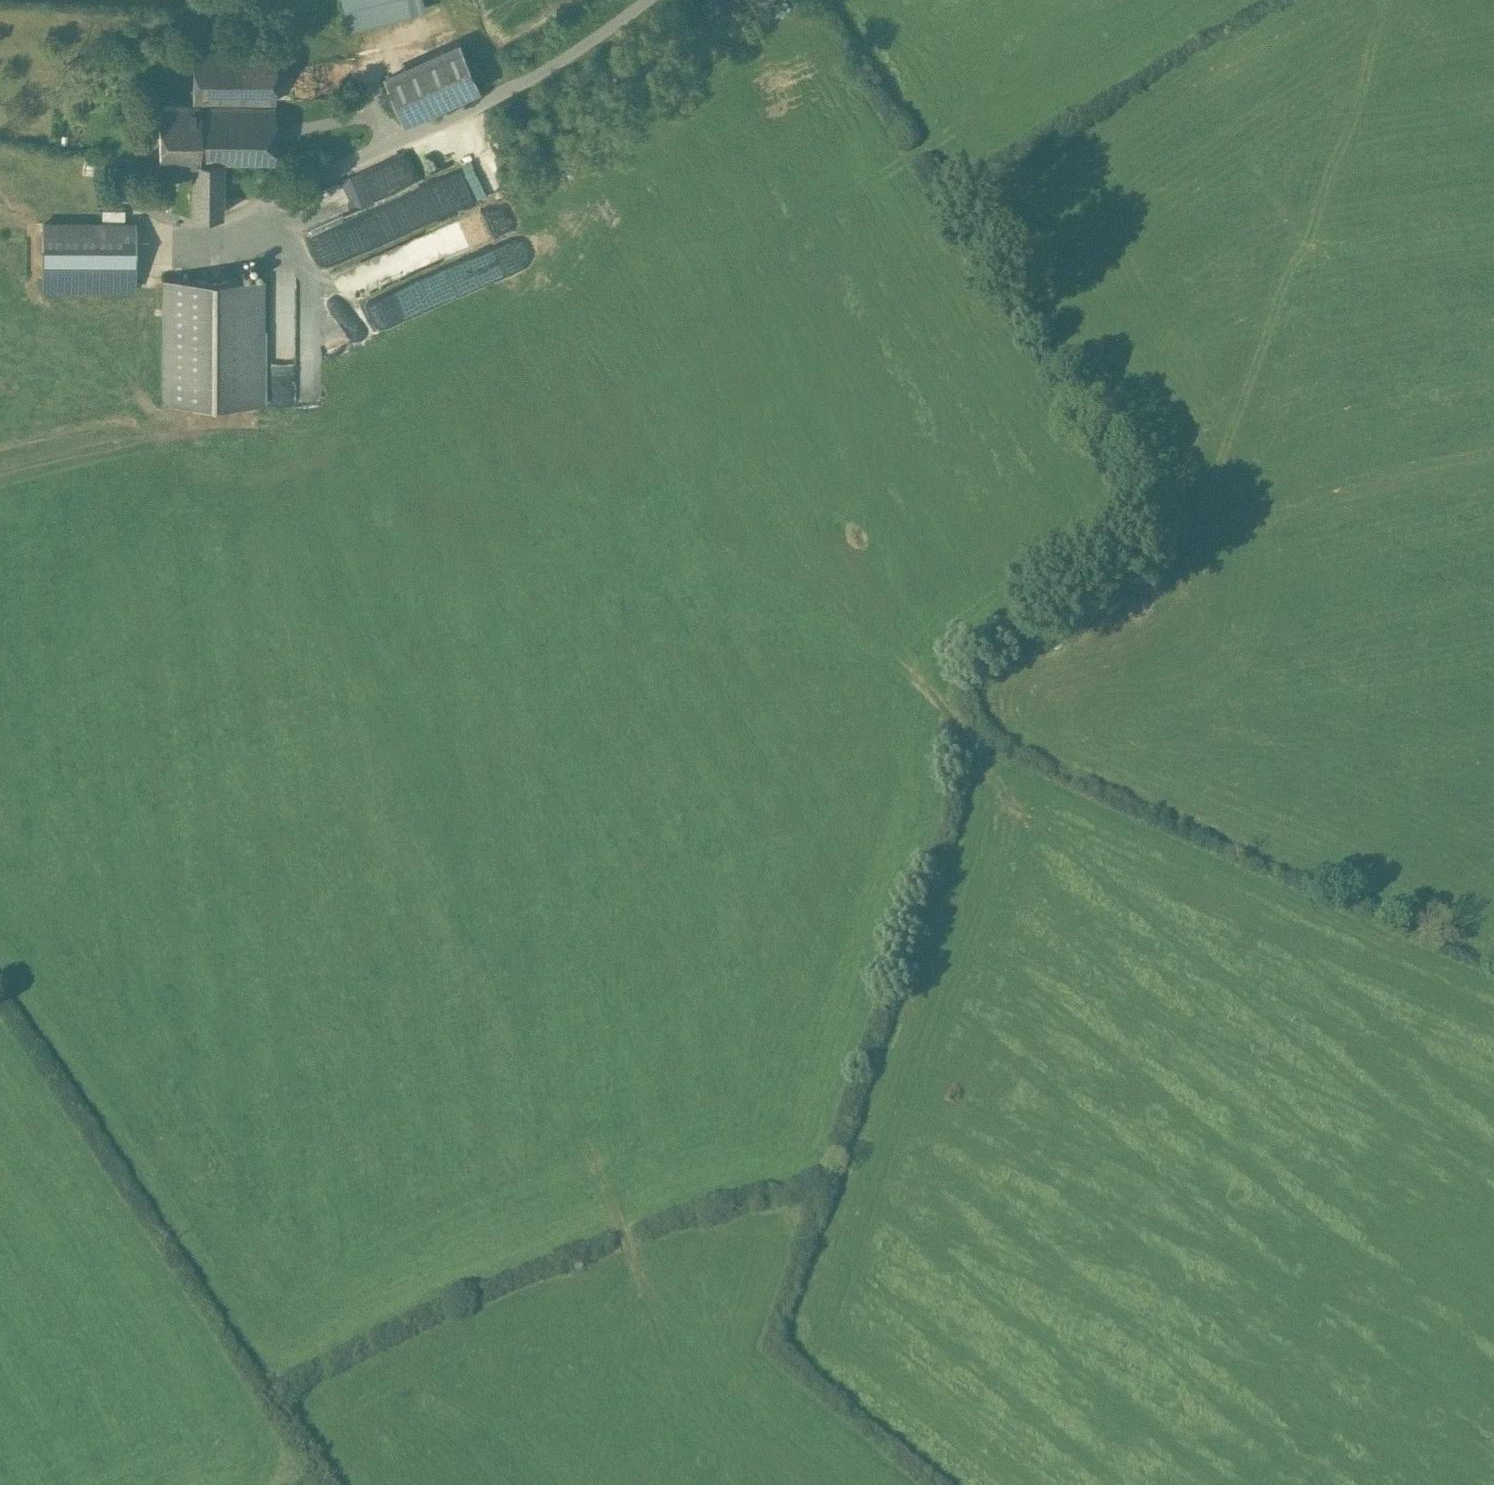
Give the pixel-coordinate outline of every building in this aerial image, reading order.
[(350,23),(351,23),(351,24),(426,5),(425,4),(427,4),(426,0),(344,0),(350,23)] [(462,43),(388,76),(407,120),(480,87),(481,88),(482,87),(462,43)] [(275,45),(193,44),(193,95),(275,96),(275,45)] [(200,101),(160,101),(159,159),(192,160),(199,160),(199,158),(200,101)] [(275,102),(200,101),(199,158),(223,158),(274,158),(275,102)] [(484,114),(284,204),(295,236),(487,149),(484,114)] [(486,155),(297,241),(319,270),(501,188),(486,155)] [(223,158),(199,158),(199,160),(192,160),(191,212),(223,213),(223,158)] [(94,222),(44,221),(43,278),(43,285),(135,286),(135,222),(94,222)] [(459,222),(324,281),(334,307),(470,248),(459,222)] [(474,255),(338,315),(349,345),(487,285),(474,255)] [(265,277),(163,276),(163,287),(162,401),(193,401),(257,402),(265,402),(265,277)] [(297,277),(269,277),(268,402),(296,401),(297,277)]
